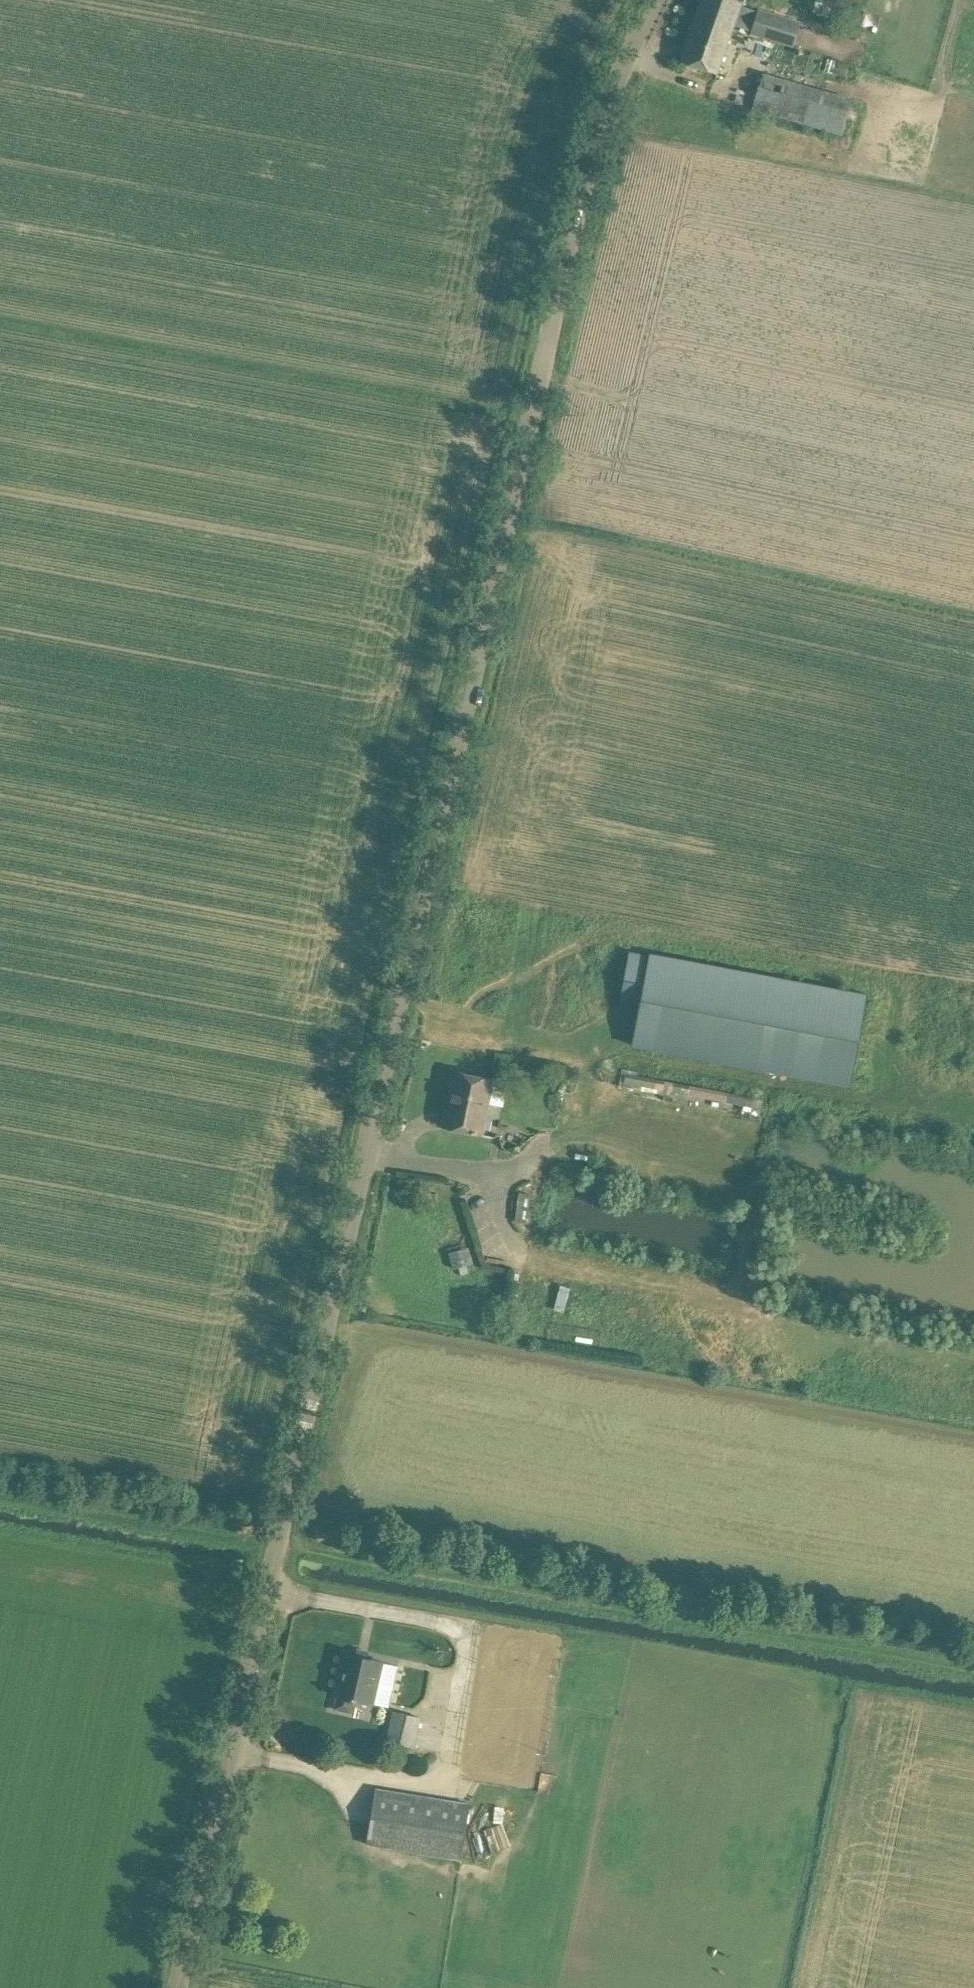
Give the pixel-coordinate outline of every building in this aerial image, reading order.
[(734,24),(721,19),(727,3),(719,0),(701,0),(680,61),(717,73),(734,24)] [(734,24),(742,0),(719,0),(727,3),(721,19),(734,24)] [(793,45),(800,22),(758,9),(751,32),(793,45)] [(852,96),(787,78),(764,72),(753,109),(841,133),(852,96)] [(619,1006),(638,1010),(632,1043),(850,1085),(868,992),(650,950),(649,955),(630,951),(619,1006)] [(621,1088),(756,1109),(758,1097),(639,1078),(640,1070),(624,1067),(621,1088)] [(492,1079),(476,1076),(456,1072),(448,1111),(446,1111),(443,1126),(481,1133),(492,1079)] [(529,1220),(534,1192),(523,1190),(519,1218),(529,1220)] [(467,1247),(449,1252),(454,1268),(471,1263),(467,1247)] [(559,1308),(569,1310),(574,1286),(564,1284),(559,1308)] [(372,1703),(378,1681),(382,1661),(344,1652),(341,1668),(343,1668),(334,1708),(351,1712),(354,1699),(372,1703)] [(393,1711),(387,1740),(416,1746),(422,1716),(393,1711)] [(470,1803),(456,1801),(376,1788),(367,1844),(462,1859),(464,1842),(470,1803)]
